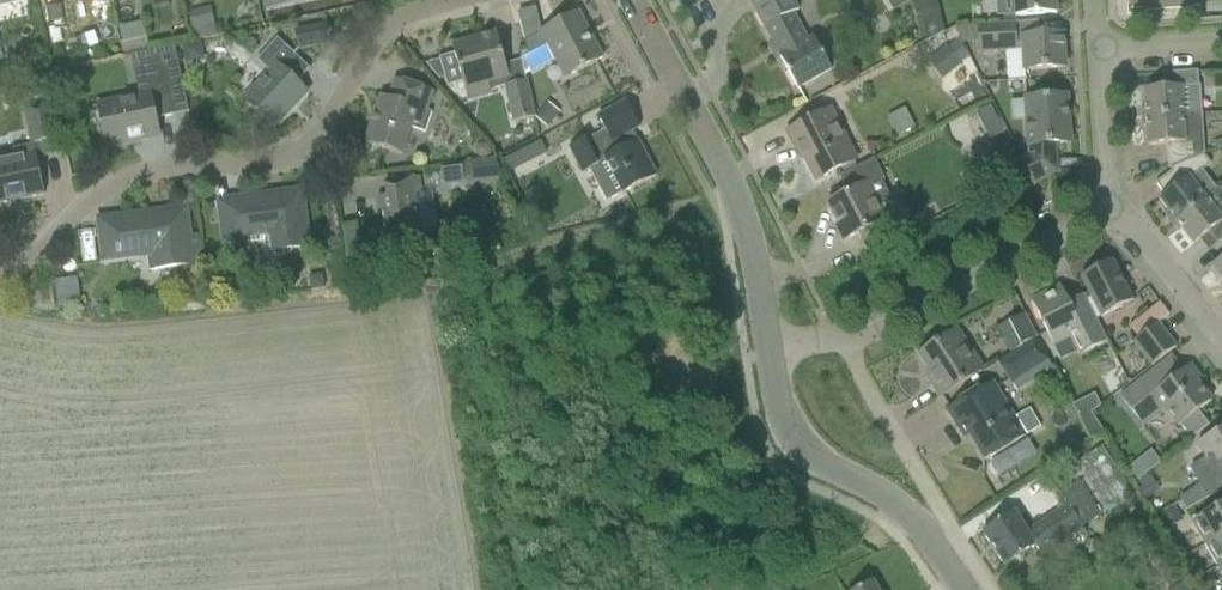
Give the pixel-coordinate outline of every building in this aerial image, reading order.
[(266,12),(322,0),(263,0),(266,12)] [(814,40),(809,42),(793,14),(798,11),(792,0),(749,0),(781,58),(780,58),(797,89),(831,71),(814,40)] [(1015,17),(1056,14),(1056,0),(1014,0),(1015,17)] [(1131,9),(1142,9),(1142,11),(1193,8),(1193,0),(1130,0),(1131,9)] [(62,17),(60,6),(46,9),(47,19),(62,17)] [(188,12),(193,39),(215,35),(209,7),(188,12)] [(546,44),(565,79),(603,59),(578,12),(524,41),(526,54),(546,44)] [(118,27),(123,53),(148,48),(143,22),(118,27)] [(294,31),(299,50),(333,41),(327,22),(294,31)] [(978,26),(979,45),(1015,43),(1014,24),(978,26)] [(509,77),(505,65),(503,56),(496,33),(452,46),(454,54),(439,59),(440,60),(426,64),(439,80),(445,79),(447,87),(463,83),(463,84),(465,90),(486,84),(509,77)] [(1023,51),(1006,52),(1008,81),(1024,79),(1024,71),(1065,68),(1063,35),(1022,38),(1023,51)] [(243,100),(256,112),(274,129),(307,93),(297,84),(310,69),(277,39),(256,61),(269,73),(243,100)] [(200,42),(181,46),(185,65),(204,61),(200,42)] [(140,94),(97,103),(102,125),(107,149),(131,144),(130,141),(159,134),(156,120),(174,116),(171,99),(169,92),(184,89),(174,44),(153,48),(158,74),(145,77),(148,92),(140,94)] [(1142,109),(1142,118),(1202,115),(1200,86),(1199,87),(1198,72),(1162,74),(1163,89),(1144,90),(1145,109),(1142,109)] [(426,112),(433,92),(395,80),(389,99),(381,96),(365,144),(402,156),(411,129),(425,133),(431,114),(426,112)] [(535,118),(526,83),(506,88),(514,123),(535,118)] [(1028,157),(1022,160),(1034,184),(1057,173),(1055,145),(1066,144),(1065,127),(1069,126),(1067,97),(1024,100),(1028,157)] [(572,148),(586,173),(589,171),(606,203),(656,176),(637,141),(634,142),(629,133),(639,128),(626,102),(599,116),(608,131),(589,141),(588,139),(572,148)] [(44,195),(37,160),(60,155),(50,106),(24,111),(28,130),(36,128),(39,142),(31,144),(32,146),(13,150),(15,159),(0,163),(0,205),(44,195)] [(844,145),(847,143),(830,110),(789,131),(786,133),(800,161),(804,159),(816,182),(853,163),(844,145)] [(1167,145),(1168,167),(1202,154),(1201,153),(1205,151),(1202,115),(1142,118),(1143,127),(1147,127),(1148,146),(1167,145)] [(756,127),(743,136),(753,150),(766,140),(756,127)] [(476,149),(475,154),(478,159),(484,161),(489,157),(490,152),(487,147),(481,146),(476,149)] [(1171,171),(1156,184),(1165,196),(1159,200),(1171,215),(1168,218),(1173,224),(1207,198),(1192,178),(1201,170),(1210,163),(1202,154),(1168,167),(1171,171)] [(884,212),(878,201),(889,195),(882,181),(885,179),(874,159),(840,176),(849,193),(827,204),(843,234),(840,236),(843,242),(859,234),(867,248),(895,234),(894,232),(910,223),(900,203),(884,212)] [(472,163),(473,181),(498,178),(496,160),(472,163)] [(1013,161),(991,172),(998,187),(1020,176),(1020,175),(1013,161)] [(463,182),(462,168),(442,171),(444,185),(463,182)] [(422,251),(415,195),(421,195),(419,178),(386,182),(388,197),(378,199),(385,256),(422,251)] [(1219,189),(1207,198),(1173,224),(1179,232),(1182,229),(1194,245),(1215,228),(1221,237),(1221,193),(1219,189)] [(219,202),(222,225),(224,242),(247,239),(247,243),(263,241),(265,257),(291,254),(290,250),(308,248),(301,192),(219,202)] [(102,244),(104,263),(152,257),(154,271),(176,268),(180,306),(203,303),(199,265),(192,266),(185,210),(123,218),(126,241),(102,244)] [(1211,267),(1221,281),(1221,259),(1211,267)] [(1080,277),(1091,298),(1101,318),(1132,302),(1112,261),(1080,277)] [(320,275),(307,277),(309,290),(322,288),(320,275)] [(1061,287),(1031,302),(1042,324),(1053,346),(1060,360),(1077,351),(1080,357),(1108,342),(1097,322),(1096,322),(1082,329),(1068,303),(1061,287)] [(1176,348),(1157,324),(1169,315),(1160,304),(1146,315),(1154,327),(1133,344),(1152,367),(1176,348)] [(1021,347),(998,362),(1017,390),(1052,368),(1034,339),(1036,337),(1026,317),(1017,321),(1010,324),(1021,347)] [(930,383),(940,399),(983,371),(957,330),(919,355),(935,380),(930,383)] [(1161,414),(1166,410),(1180,427),(1189,439),(1207,425),(1198,412),(1211,402),(1192,377),(1196,374),(1190,366),(1161,388),(1150,374),(1120,398),(1133,414),(1150,400),(1161,414)] [(1018,442),(1017,440),(1039,427),(1029,408),(1006,423),(996,406),(1003,402),(992,383),(947,410),(960,432),(965,429),(985,461),(1018,442)] [(1102,431),(1090,413),(1099,405),(1094,394),(1072,406),(1089,440),(1102,431)] [(1212,435),(1198,444),(1206,459),(1191,469),(1208,499),(1221,491),(1221,430),(1212,435)] [(1151,451),(1134,464),(1143,476),(1160,463),(1151,451)] [(1002,520),(982,533),(1004,567),(1036,547),(1041,555),(1061,542),(1100,517),(1087,497),(1078,483),(1059,496),(1066,506),(1027,532),(1014,512),(1002,520)] [(1205,545),(1221,534),(1221,505),(1192,522),(1205,545)] [(1175,509),(1161,517),(1168,529),(1182,521),(1175,509)] [(1218,567),(1221,564),(1221,534),(1205,545),(1218,567)] [(1185,582),(1171,589),(1189,589),(1185,582)]
